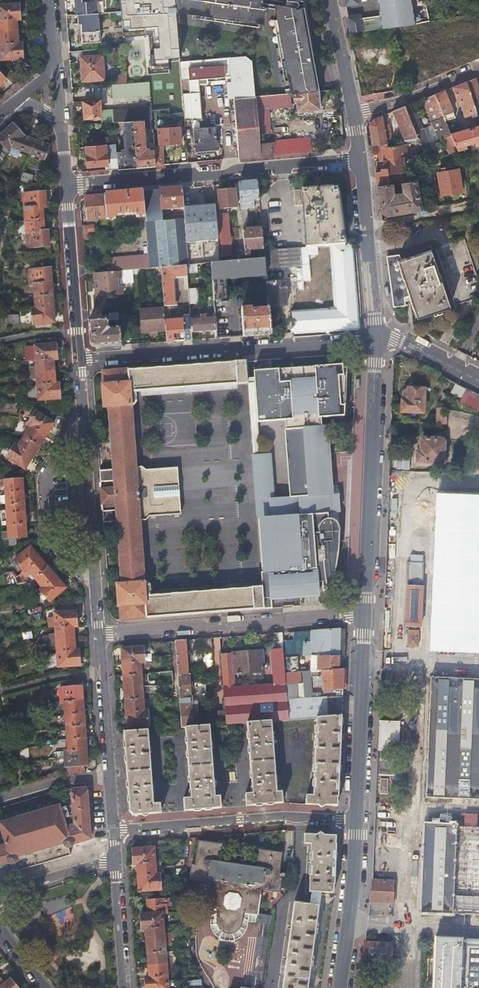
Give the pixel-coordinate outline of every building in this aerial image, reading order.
[(77,14),(78,14),(93,12),(92,1),(87,2),(87,0),(79,0),(80,2),(76,2),(77,14)] [(124,35),(149,34),(151,63),(169,62),(169,57),(180,56),(176,8),(176,0),(121,0),(124,35)] [(176,8),(192,10),(198,11),(198,14),(260,22),(260,19),(265,19),(267,6),(275,7),(276,18),(274,19),(280,49),(312,44),(305,6),(302,7),(296,8),(296,6),(297,5),(298,5),(299,4),(299,3),(299,2),(298,1),(298,0),(297,0),(286,0),(285,4),(268,1),(268,0),(176,0),(176,8)] [(374,29),(392,26),(395,26),(406,24),(413,23),(414,22),(411,0),(379,0),(381,15),(362,18),(361,16),(360,15),(347,17),(350,33),(374,29)] [(16,20),(16,21),(20,21),(19,4),(0,6),(0,22),(16,20)] [(198,11),(192,10),(191,17),(259,27),(260,22),(198,14),(198,11)] [(101,41),(98,12),(93,12),(78,14),(79,23),(82,23),(83,42),(101,41)] [(429,58),(444,53),(455,50),(464,47),(478,42),(478,12),(439,18),(443,36),(453,34),(454,38),(427,44),(429,58)] [(437,19),(430,20),(431,32),(431,33),(432,33),(439,31),(437,19)] [(0,22),(0,33),(17,32),(16,21),(16,20),(0,22)] [(420,21),(421,26),(422,34),(426,34),(426,33),(431,32),(430,20),(420,21)] [(406,24),(395,26),(395,31),(396,37),(410,35),(410,36),(415,35),(414,29),(413,23),(406,24)] [(419,28),(414,29),(415,35),(422,34),(421,26),(419,26),(419,28)] [(0,33),(0,45),(18,43),(17,32),(0,33)] [(478,58),(478,42),(464,47),(455,50),(461,66),(471,62),(472,61),(478,58)] [(0,45),(0,49),(1,60),(23,58),(22,43),(18,43),(0,45)] [(319,85),(312,44),(280,49),(285,79),(288,79),(291,93),(318,90),(320,90),(319,85)] [(232,56),(232,57),(233,75),(233,80),(235,95),(235,98),(255,96),(252,60),(246,54),(232,56)] [(81,57),(83,80),(105,79),(103,55),(81,57)] [(139,56),(126,57),(127,73),(140,72),(139,56)] [(224,57),(180,61),(182,80),(189,79),(189,68),(225,65),(224,57)] [(182,80),(184,114),(185,119),(202,118),(200,83),(211,82),(211,80),(226,79),(226,81),(233,80),(233,75),(232,57),(224,57),(225,65),(189,68),(189,79),(182,80)] [(429,58),(414,60),(417,80),(417,83),(432,77),(429,58)] [(149,81),(150,94),(151,106),(151,110),(169,109),(169,115),(184,114),(182,80),(180,61),(169,62),(162,62),(151,63),(148,63),(149,81)] [(368,68),(372,91),(396,86),(392,63),(368,68)] [(478,84),(476,78),(467,81),(469,87),(478,84)] [(127,83),(112,84),(113,96),(150,94),(149,81),(127,83)] [(458,151),(467,148),(465,143),(475,141),(477,146),(478,145),(478,118),(476,107),(472,96),(469,87),(467,81),(462,83),(453,87),(458,101),(460,100),(468,123),(469,123),(470,124),(471,125),(473,125),(473,127),(451,133),(458,151)] [(478,84),(469,87),(472,96),(478,94),(478,88),(478,84)] [(318,90),(291,93),(255,96),(256,103),(258,133),(271,132),(269,107),(292,105),(291,97),(293,97),(297,97),(299,114),(308,113),(308,109),(320,108),(318,90)] [(435,94),(445,119),(454,115),(444,90),(438,93),(435,94)] [(449,154),(458,151),(451,133),(445,119),(435,94),(423,99),(439,139),(440,139),(441,140),(444,140),(449,154)] [(235,98),(239,157),(259,155),(259,145),(258,133),(256,103),(255,96),(235,98)] [(93,120),(101,119),(100,110),(100,100),(84,101),(85,117),(93,117),(93,120)] [(107,110),(108,122),(114,122),(124,121),(133,120),(143,119),(147,119),(152,119),(151,110),(151,106),(107,110)] [(405,141),(415,139),(418,138),(409,116),(405,106),(399,108),(393,111),(394,112),(391,113),(392,115),(395,114),(405,141)] [(427,160),(435,157),(416,114),(413,115),(409,116),(418,138),(420,142),(422,148),(427,160)] [(372,149),(376,148),(388,147),(387,142),(389,142),(389,139),(387,140),(386,135),(391,134),(390,124),(384,124),(383,115),(374,118),(369,125),(370,129),(372,149)] [(136,150),(137,166),(155,164),(154,149),(154,143),(154,141),(149,141),(149,146),(145,146),(143,119),(133,120),(136,150)] [(117,153),(118,168),(137,166),(136,150),(133,120),(124,121),(126,151),(121,151),(121,146),(116,146),(117,153)] [(30,154),(35,141),(36,140),(24,135),(13,124),(0,135),(0,142),(8,150),(12,146),(30,154)] [(154,149),(155,164),(164,164),(162,147),(160,147),(160,143),(181,141),(180,126),(158,128),(159,134),(153,134),(154,141),(154,143),(154,149)] [(193,128),(195,151),(218,149),(216,126),(193,128)] [(259,155),(312,151),(311,140),(311,138),(273,141),(273,144),(259,145),(259,155)] [(35,141),(30,154),(44,159),(49,145),(36,140),(35,141)] [(108,164),(108,169),(118,168),(117,153),(107,154),(106,145),(87,146),(88,165),(108,164)] [(375,172),(377,186),(390,184),(388,174),(404,172),(403,166),(406,166),(405,157),(402,157),(400,145),(388,147),(376,148),(378,161),(376,161),(376,162),(377,172),(375,172)] [(438,172),(439,180),(442,194),(462,190),(458,169),(445,171),(444,164),(441,164),(442,171),(438,172)] [(379,196),(381,210),(387,214),(421,208),(416,180),(402,182),(403,192),(394,194),(392,184),(390,184),(377,186),(379,196)] [(258,181),(240,183),(243,221),(248,221),(247,208),(255,207),(254,200),(259,199),(258,181)] [(332,245),(345,244),(337,187),(294,190),(295,205),(303,205),(306,247),(319,246),(332,245)] [(182,188),(160,190),(162,209),(184,208),(184,206),(183,196),(182,189),(182,188)] [(227,190),(229,208),(238,207),(236,189),(227,190)] [(149,253),(150,268),(161,267),(187,265),(189,265),(187,239),(185,218),(163,220),(163,217),(162,209),(160,190),(143,191),(145,216),(146,228),(149,253)] [(219,208),(229,208),(227,190),(218,190),(219,208)] [(23,193),(24,208),(25,208),(25,209),(43,208),(43,207),(46,207),(45,191),(23,193)] [(136,216),(145,216),(143,191),(105,194),(107,219),(115,218),(115,215),(121,215),(121,219),(127,219),(127,214),(136,214),(136,216)] [(428,207),(437,206),(435,195),(435,193),(426,194),(428,207)] [(105,194),(86,196),(87,219),(101,217),(101,223),(107,223),(107,219),(105,194)] [(216,205),(184,208),(184,214),(185,218),(187,239),(218,237),(216,205)] [(43,219),(43,208),(25,209),(25,208),(24,208),(25,221),(43,219)] [(137,229),(146,228),(145,216),(136,216),(136,217),(136,223),(137,229)] [(25,221),(26,234),(26,233),(44,231),(43,219),(25,221)] [(244,230),(246,256),(250,255),(250,250),(259,249),(260,255),(265,254),(264,250),(262,228),(244,230)] [(108,231),(108,240),(122,238),(122,230),(108,231)] [(49,246),(48,231),(44,231),(26,233),(26,234),(27,247),(49,246)] [(290,313),(292,332),(351,328),(357,327),(358,325),(357,319),(351,243),(345,244),(332,245),(333,248),(337,310),(332,311),(331,307),(319,308),(319,311),(290,313)] [(301,247),(302,258),(320,257),(319,246),(306,247),(301,247)] [(265,254),(265,259),(266,271),(303,268),(302,258),(301,247),(264,250),(265,254)] [(389,271),(393,300),(393,308),(405,307),(404,298),(408,298),(415,322),(434,316),(447,311),(439,281),(441,281),(439,276),(438,276),(431,251),(408,258),(401,260),(399,255),(386,257),(389,271)] [(111,271),(121,271),(133,270),(139,269),(150,268),(149,253),(110,257),(110,264),(111,271)] [(310,258),(303,258),(303,269),(297,270),(298,286),(305,285),(304,282),(311,281),(310,261),(310,259),(310,258)] [(221,262),(212,263),(214,300),(227,299),(225,277),(266,273),(266,271),(265,259),(221,262)] [(85,273),(96,273),(100,272),(111,271),(110,264),(100,265),(85,266),(85,273)] [(187,265),(161,267),(164,306),(174,305),(173,279),(174,277),(187,275),(187,265)] [(51,268),(29,270),(30,285),(33,285),(35,308),(32,308),(33,323),(54,322),(51,268)] [(134,283),(133,270),(121,271),(111,271),(100,272),(96,273),(97,295),(122,293),(122,283),(134,283)] [(269,304),(269,306),(287,305),(285,282),(267,283),(268,295),(269,304)] [(198,304),(197,288),(188,288),(189,304),(198,304)] [(255,305),(269,304),(268,295),(266,295),(266,298),(255,299),(255,305)] [(227,299),(214,300),(215,315),(228,314),(227,299)] [(141,332),(166,330),(165,316),(165,313),(165,311),(164,308),(139,310),(141,332)] [(242,308),(243,336),(271,334),(269,309),(252,310),(252,308),(242,308)] [(18,322),(17,314),(5,315),(5,323),(18,322)] [(190,320),(191,332),(216,331),(215,318),(207,318),(207,316),(205,315),(202,315),(201,316),(201,319),(190,320)] [(166,330),(167,342),(185,340),(192,340),(191,332),(190,320),(190,317),(171,318),(170,316),(165,316),(166,330)] [(108,321),(88,323),(89,334),(90,342),(95,347),(121,345),(120,328),(115,328),(115,326),(112,326),(112,329),(111,329),(108,326),(108,321)] [(452,336),(461,340),(463,333),(455,329),(452,336)] [(37,384),(55,383),(54,359),(57,359),(56,344),(34,345),(36,368),(30,368),(31,378),(36,378),(37,384)] [(246,361),(103,372),(103,385),(102,385),(104,408),(109,408),(113,469),(99,470),(101,498),(103,524),(117,523),(121,585),(116,585),(119,608),(120,608),(121,621),(264,609),(262,587),(252,587),(251,582),(155,590),(155,595),(150,595),(149,585),(146,582),(144,582),(140,521),(146,521),(150,516),(181,514),(180,496),(154,498),(154,488),(179,487),(178,469),(146,471),(143,467),(136,468),(132,406),(134,405),(136,403),(136,392),(141,392),(238,384),(247,383),(247,379),(246,367),(246,361)] [(253,371),(254,378),(254,383),(257,419),(284,417),(291,499),(276,500),(278,517),(262,518),(267,573),(267,577),(268,577),(270,596),(317,592),(316,579),(321,578),(322,588),(328,584),(331,580),(333,578),(336,571),(338,566),(340,557),(341,548),(340,537),(339,530),(336,521),(335,519),(333,523),(331,521),(330,520),(328,520),(328,513),(326,496),(329,495),(326,454),(323,455),(321,418),(329,417),(329,416),(340,416),(341,414),(342,413),(341,399),(344,398),(342,364),(253,371)] [(60,398),(59,382),(55,383),(37,384),(38,400),(60,398)] [(254,383),(247,383),(253,457),(261,456),(257,419),(254,383)] [(238,389),(238,384),(141,392),(142,397),(238,389)] [(424,389),(408,388),(408,390),(403,390),(402,399),(401,399),(401,412),(423,413),(424,389)] [(14,445),(32,456),(54,424),(36,412),(27,424),(26,423),(23,428),(27,430),(20,442),(15,439),(12,443),(14,445)] [(464,459),(477,459),(478,435),(465,434),(464,459)] [(441,439),(421,439),(420,452),(417,452),(417,462),(443,462),(444,442),(441,439)] [(24,469),(32,456),(14,445),(6,457),(24,469)] [(261,456),(253,457),(256,501),(274,500),(271,455),(261,456)] [(464,459),(464,473),(477,474),(477,459),(464,459)] [(23,492),(22,479),(0,480),(0,486),(4,486),(5,494),(23,492)] [(26,537),(23,492),(5,494),(7,533),(2,533),(3,546),(17,545),(16,538),(26,537)] [(336,495),(329,495),(326,496),(328,513),(337,512),(336,495)] [(438,498),(433,647),(478,649),(478,499),(438,498)] [(274,500),(256,501),(254,501),(255,517),(257,517),(262,516),(262,518),(278,517),(276,500),(274,500)] [(262,573),(267,573),(262,518),(262,516),(257,517),(262,573)] [(27,570),(40,558),(30,547),(13,560),(22,572),(21,573),(22,573),(24,572),(27,570)] [(48,567),(40,558),(27,570),(24,572),(22,573),(25,577),(29,574),(34,579),(35,579),(48,567)] [(408,562),(407,587),(405,626),(420,627),(421,588),(422,562),(408,562)] [(65,588),(48,567),(35,579),(34,579),(38,584),(34,588),(38,592),(39,591),(49,602),(65,588)] [(264,609),(271,609),(270,596),(268,577),(267,577),(262,577),(261,577),(262,587),(264,609)] [(72,630),(73,630),(73,627),(76,626),(75,611),(53,613),(55,631),(72,630)] [(340,628),(311,630),(311,641),(304,641),(304,655),(311,655),(311,671),(321,670),(339,668),(340,656),(340,628)] [(74,650),(73,630),(72,630),(55,631),(55,635),(49,635),(50,645),(56,645),(57,667),(79,665),(78,650),(74,650)] [(281,632),(272,633),(273,649),(283,649),(281,632)] [(408,636),(407,646),(418,647),(419,637),(408,636)] [(211,638),(202,639),(203,654),(212,653),(211,638)] [(185,640),(175,641),(178,675),(188,674),(185,640)] [(141,663),(146,663),(146,662),(145,662),(143,647),(121,649),(123,664),(141,663)] [(283,649),(273,649),(270,649),(274,685),(285,683),(284,672),(283,649)] [(232,653),(232,655),(233,674),(263,672),(261,651),(232,653)] [(232,655),(221,656),(224,689),(234,688),(233,674),(232,655)] [(284,656),(286,672),(299,671),(298,655),(284,656)] [(123,664),(126,712),(150,710),(150,706),(144,706),(143,692),(148,692),(148,681),(142,681),(141,668),(146,667),(146,663),(141,663),(123,664)] [(340,689),(343,689),(344,668),(339,668),(321,670),(322,675),(313,676),(313,686),(323,685),(323,690),(335,689),(335,691),(340,691),(340,689)] [(285,683),(288,720),(317,718),(328,717),(327,696),(313,697),(311,671),(299,671),(286,672),(284,672),(285,683)] [(188,674),(178,675),(179,697),(189,696),(188,675),(188,674)] [(431,677),(426,798),(478,800),(478,679),(431,677)] [(225,706),(227,724),(248,723),(272,721),(288,720),(285,683),(274,685),(234,688),(236,705),(225,706)] [(68,740),(85,738),(81,686),(59,688),(61,703),(64,703),(67,740),(68,740)] [(234,688),(224,689),(225,706),(236,705),(234,688)] [(327,696),(328,717),(342,716),(343,695),(327,696)] [(189,696),(179,697),(179,699),(182,728),(186,727),(192,727),(190,696),(189,696)] [(150,710),(126,712),(128,727),(150,726),(149,711),(150,711),(150,710)] [(306,804),(331,805),(337,805),(338,798),(339,797),(342,716),(328,717),(317,718),(313,795),(307,794),(306,804)] [(272,721),(248,723),(252,793),(245,793),(246,805),(283,803),(282,791),(277,791),(276,775),(282,775),(280,738),(273,739),(272,721)] [(401,722),(379,721),(378,752),(399,753),(401,722)] [(211,725),(192,727),(186,727),(191,798),(184,798),(185,810),(221,807),(220,796),(215,796),(211,725)] [(149,730),(125,732),(130,811),(134,814),(161,813),(161,803),(154,804),(149,730)] [(68,751),(86,750),(85,738),(68,740),(67,740),(68,751)] [(87,765),(86,750),(68,751),(64,751),(65,766),(84,765),(87,765)] [(85,772),(84,765),(65,766),(66,774),(85,772)] [(377,778),(376,795),(388,795),(388,779),(377,778)] [(71,855),(68,845),(90,838),(87,792),(86,792),(86,789),(72,790),(72,793),(73,805),(59,809),(58,807),(1,823),(2,826),(0,827),(0,865),(14,861),(16,866),(17,871),(71,855)] [(425,825),(421,913),(478,916),(478,828),(425,825)] [(336,835),(331,835),(305,834),(304,843),(311,843),(309,892),(312,892),(312,895),(321,896),(321,892),(334,893),(334,885),(335,885),(336,844),(336,835)] [(166,847),(166,840),(135,843),(135,848),(154,847),(153,848),(166,847)] [(255,867),(220,862),(223,844),(198,841),(194,864),(191,863),(189,879),(207,882),(204,907),(218,910),(216,920),(217,923),(220,929),(222,931),(225,932),(228,933),(231,933),(234,932),(237,931),(239,928),(241,926),(242,924),(244,913),(257,914),(262,889),(280,892),(280,887),(284,888),(285,880),(281,880),(282,877),(279,876),(282,853),(258,849),(255,867)] [(132,849),(133,864),(137,864),(155,862),(153,848),(154,847),(135,848),(132,849)] [(159,874),(161,874),(161,868),(155,868),(155,862),(137,864),(138,876),(159,874)] [(159,874),(138,876),(139,891),(161,889),(159,874)] [(372,880),(370,902),(392,903),(394,881),(372,880)] [(167,913),(167,905),(170,905),(169,899),(148,900),(148,913),(148,914),(163,913),(167,913)] [(320,902),(311,901),(311,904),(294,902),(283,987),(308,987),(320,902)] [(164,928),(163,913),(148,914),(148,913),(141,913),(142,929),(146,929),(164,928)] [(146,929),(147,953),(165,951),(165,944),(170,944),(169,934),(164,934),(164,928),(146,929)] [(263,976),(268,939),(257,937),(252,974),(253,975),(259,975),(263,976)] [(436,938),(434,987),(478,987),(478,940),(436,938)] [(365,942),(362,965),(390,966),(392,944),(365,942)] [(165,951),(147,953),(148,966),(171,964),(171,958),(166,958),(165,951)] [(148,966),(149,976),(146,977),(146,987),(168,987),(167,969),(171,968),(171,964),(148,966)] [(10,979),(4,984),(0,979),(0,987),(18,987),(10,979)]
